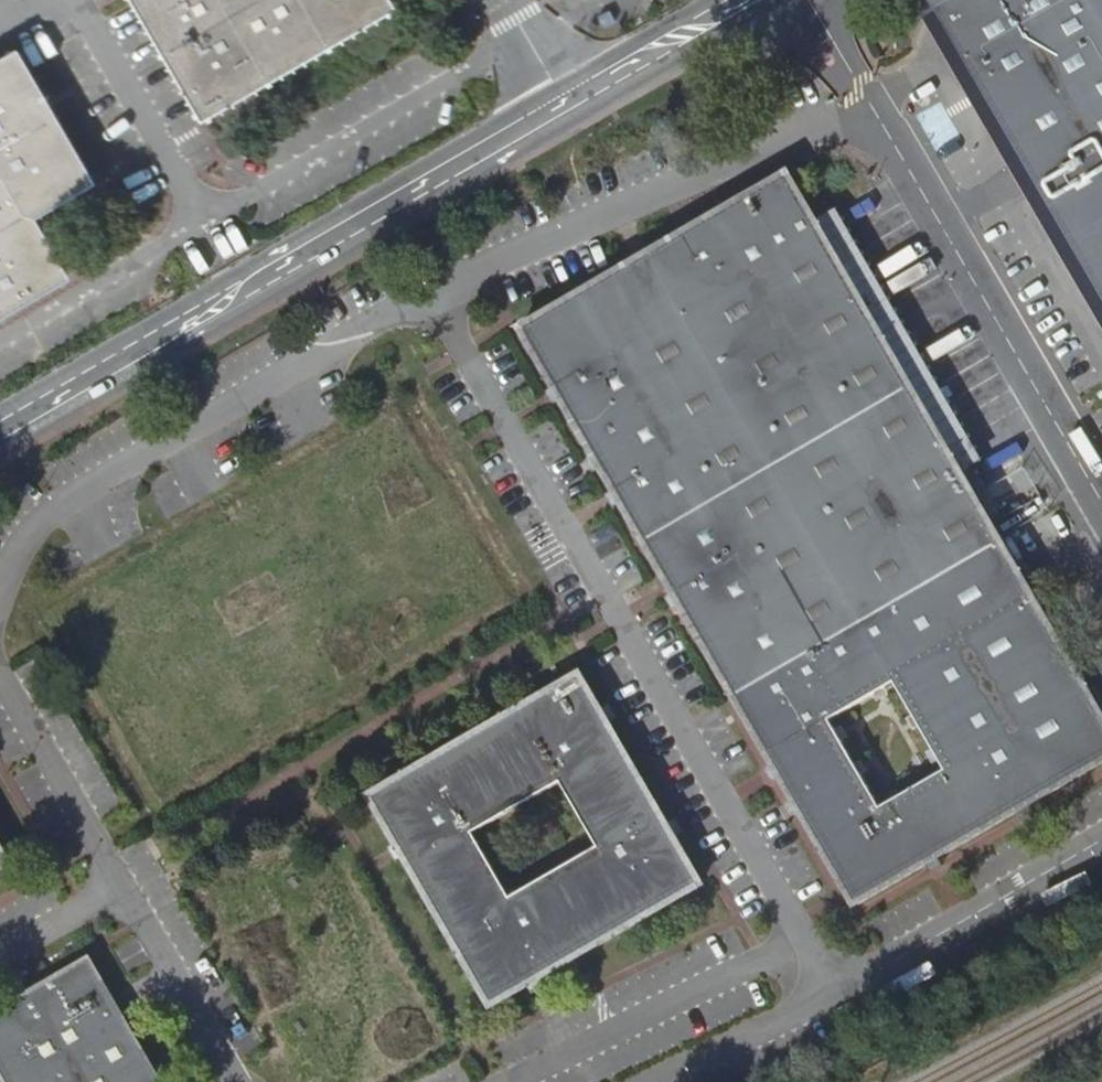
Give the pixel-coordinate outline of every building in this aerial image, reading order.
[(213,118),(387,20),(375,0),(144,0),(213,118)] [(929,7),(1101,309),(1101,0),(942,0),(929,7)] [(65,275),(31,215),(89,181),(19,58),(0,68),(0,313),(65,275)] [(522,326),(684,609),(954,454),(820,222),(791,172),(696,227),(690,230),(681,236),(648,255),(635,262),(522,326)] [(1050,623),(1043,609),(1030,588),(1025,578),(954,454),(684,609),(778,772),(854,905),(1101,763),(1101,712),(1097,704),(1050,623)] [(569,962),(703,884),(671,830),(603,713),(580,673),(368,797),(399,851),(491,1008),(534,982),(569,962)] [(15,864),(0,840),(0,874),(15,864)] [(91,957),(0,1009),(0,1074),(5,1081),(163,1081),(91,957)]
